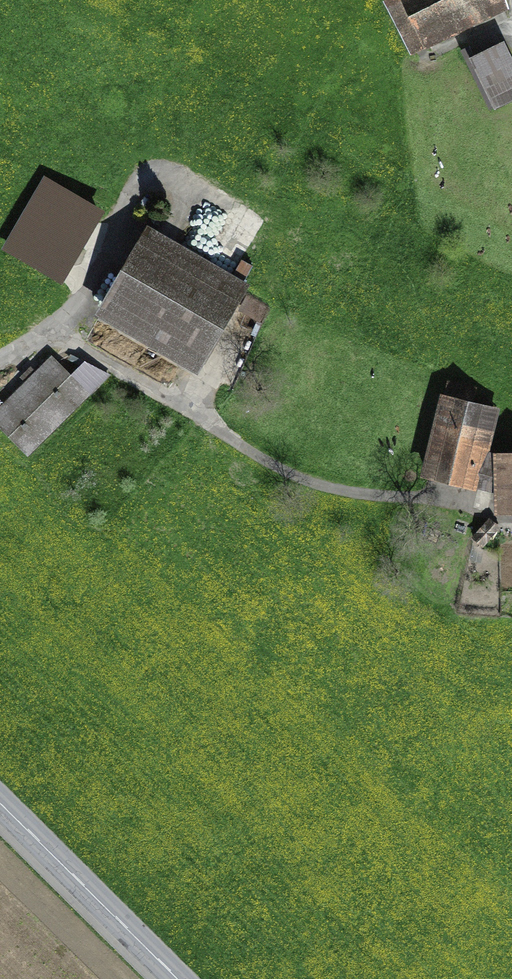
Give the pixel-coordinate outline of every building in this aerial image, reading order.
[(410,57),(511,13),(511,10),(508,0),(386,0),(410,57)] [(470,56),(495,110),(511,102),(511,57),(504,40),(470,56)] [(39,176),(4,254),(68,283),(104,205),(39,176)] [(256,298),(151,238),(101,324),(206,384),(256,298)] [(0,420),(0,437),(27,465),(88,405),(53,369),(0,420)] [(474,390),(442,384),(423,489),(482,500),(498,414),(471,409),(474,390)] [(496,458),(496,518),(511,517),(511,458),(496,458)]
